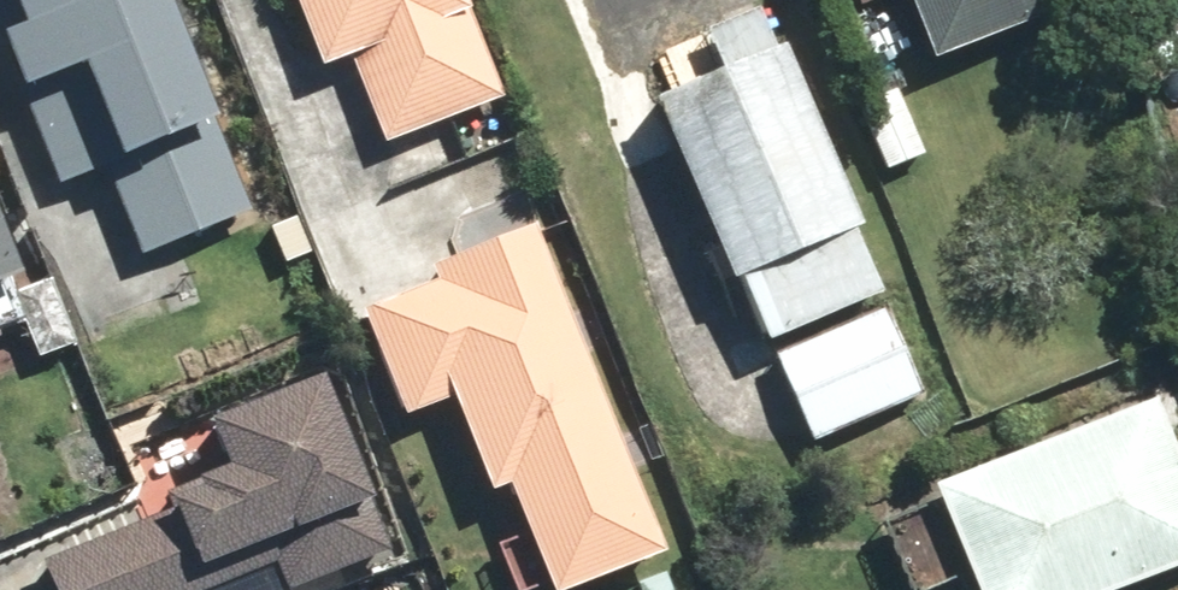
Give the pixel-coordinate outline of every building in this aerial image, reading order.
[(0,30),(0,58),(14,96),(48,185),(186,133),(206,185),(116,219),(130,258),(239,217),(157,0),(0,0),(0,11),(1,10),(8,27),(0,30)] [(312,76),(349,61),(382,147),(498,102),(458,0),(282,0),(312,76)] [(927,63),(1079,0),(901,0),(927,63)] [(751,10),(698,34),(716,75),(650,104),(680,172),(671,177),(721,289),(730,285),(802,446),(921,393),(751,10)] [(899,91),(854,107),(879,182),(924,167),(899,91)] [(398,420),(448,401),(485,498),(505,490),(543,589),(571,589),(655,558),(526,220),(347,288),(398,420)] [(43,278),(3,295),(29,360),(69,343),(43,278)] [(308,382),(200,425),(218,471),(149,499),(180,575),(357,505),(308,382)] [(874,545),(892,589),(943,589),(962,583),(965,589),(1121,589),(1177,566),(1177,475),(1148,401),(924,492),(936,521),(874,545)] [(33,570),(42,589),(177,589),(147,521),(33,570)]
